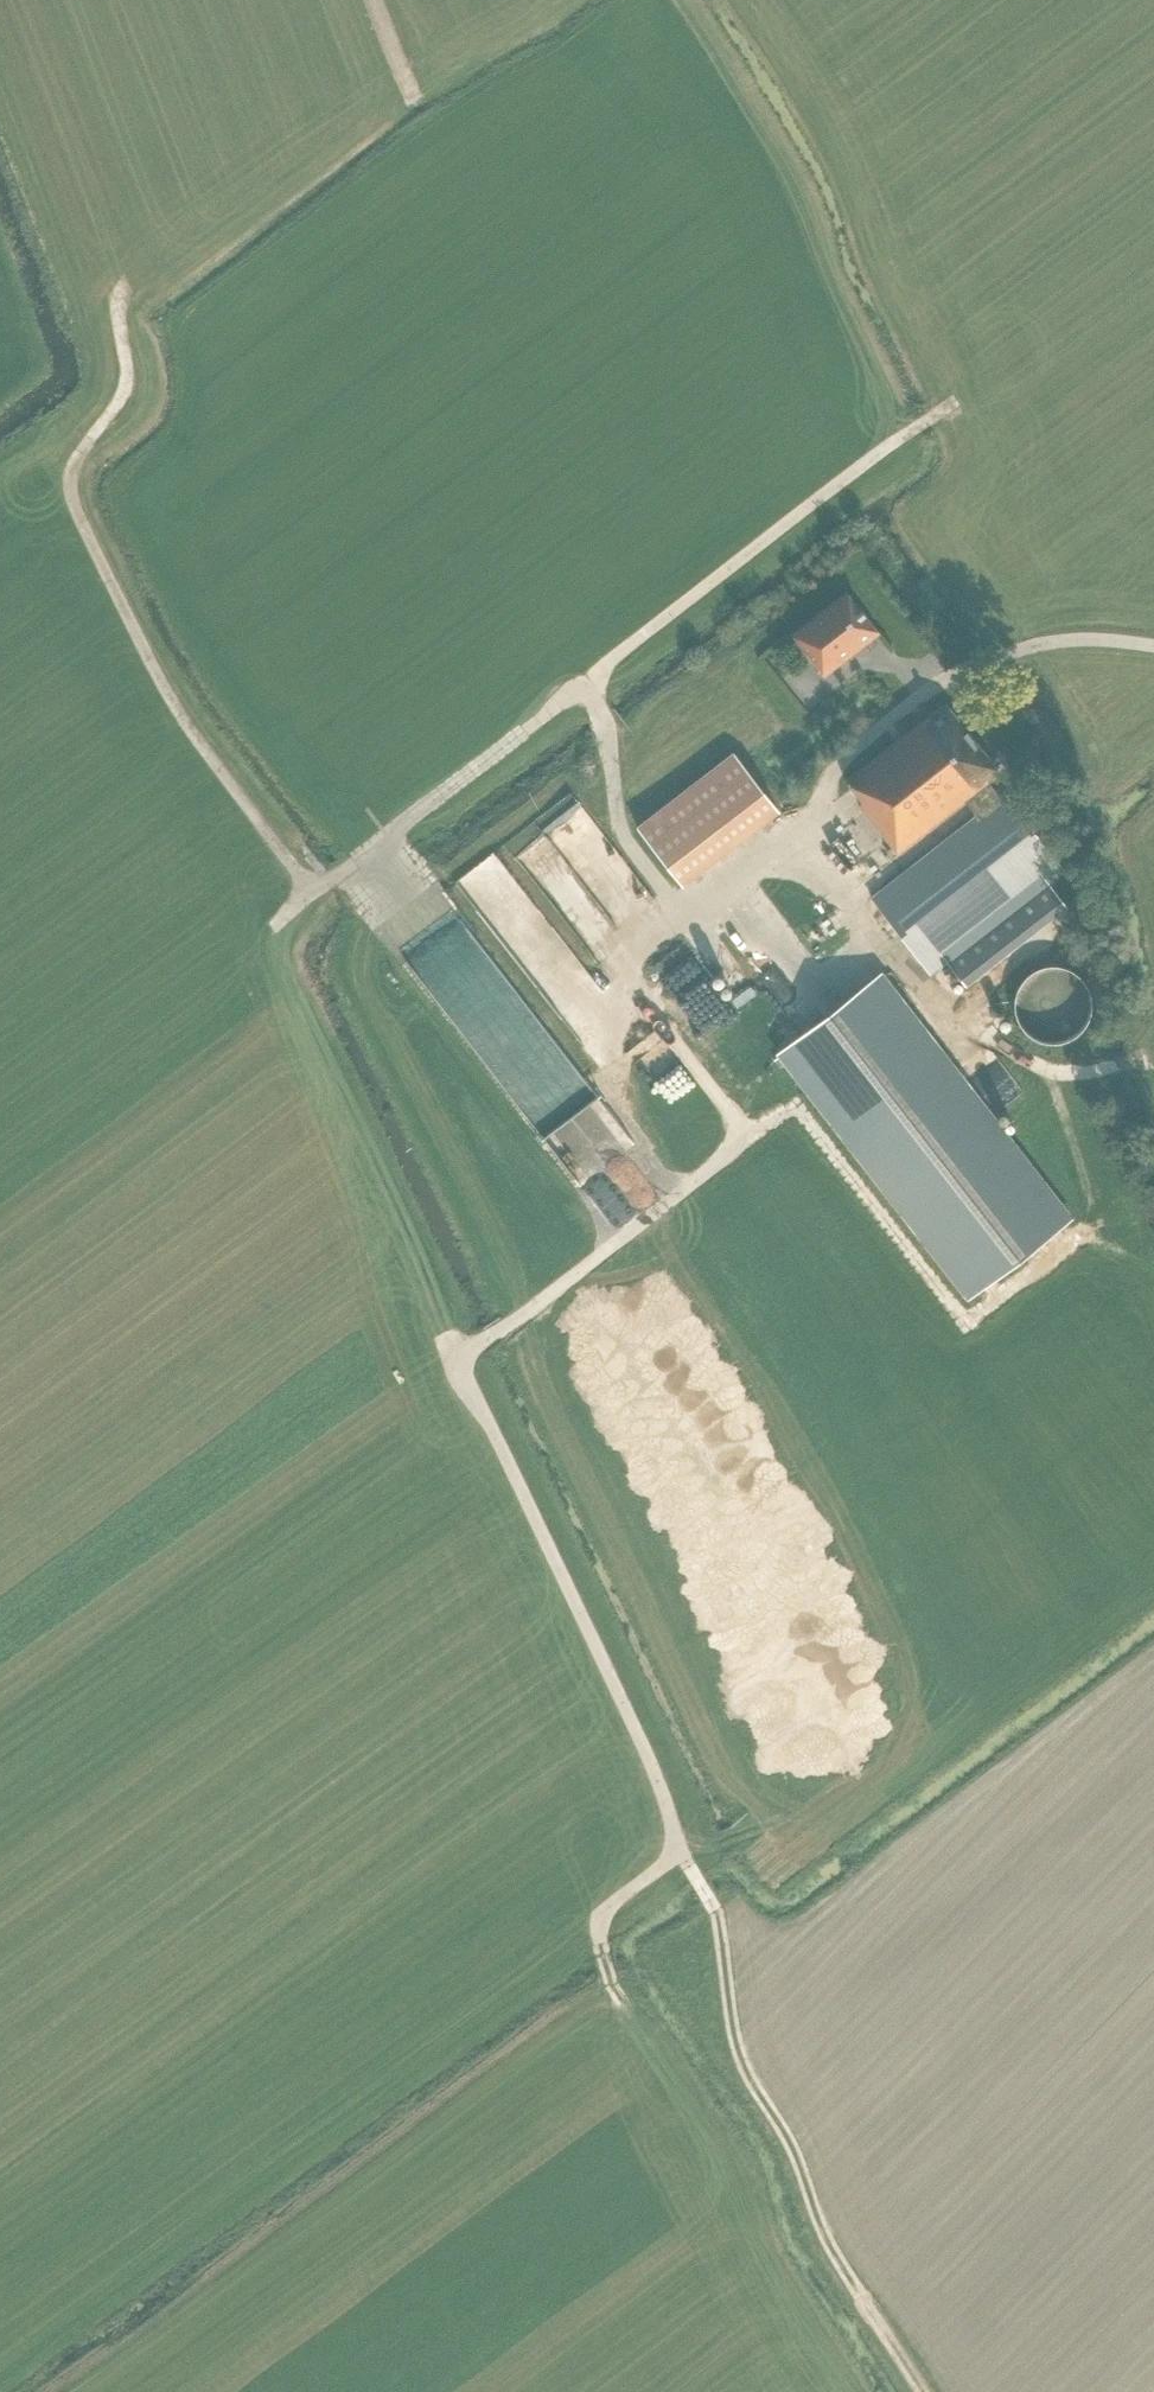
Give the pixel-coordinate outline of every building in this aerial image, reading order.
[(878,634),(847,593),(793,635),(824,676),(878,634)] [(931,974),(947,961),(966,986),(1066,908),(1048,883),(1064,871),(1004,794),(1000,797),(988,782),(1000,774),(945,703),(845,781),(861,802),(858,804),(896,854),(964,802),(975,817),(871,898),(931,974)] [(775,805),(729,748),(633,822),(678,880),(775,805)] [(557,855),(596,832),(576,800),(538,822),(557,855)] [(506,870),(475,891),(524,962),(546,947),(540,939),(550,933),(506,870)] [(723,1003),(750,988),(717,932),(691,948),(723,1003)] [(1060,962),(1053,962),(1045,962),(1038,964),(1031,967),(1025,972),(1019,977),(1015,983),(1012,990),(1010,998),(1009,1005),(1010,1013),(1012,1020),(1015,1027),(1019,1033),(1025,1039),(1031,1043),(1038,1046),(1045,1048),(1053,1049),(1060,1048),(1068,1046),(1075,1043),(1081,1039),(1086,1033),(1091,1027),(1094,1020),(1096,1013),(1097,1005),(1096,998),(1094,990),(1091,983),(1086,977),(1081,972),(1075,967),(1068,964),(1060,962)] [(1069,1213),(880,969),(772,1050),(965,1296),(1069,1213)]
